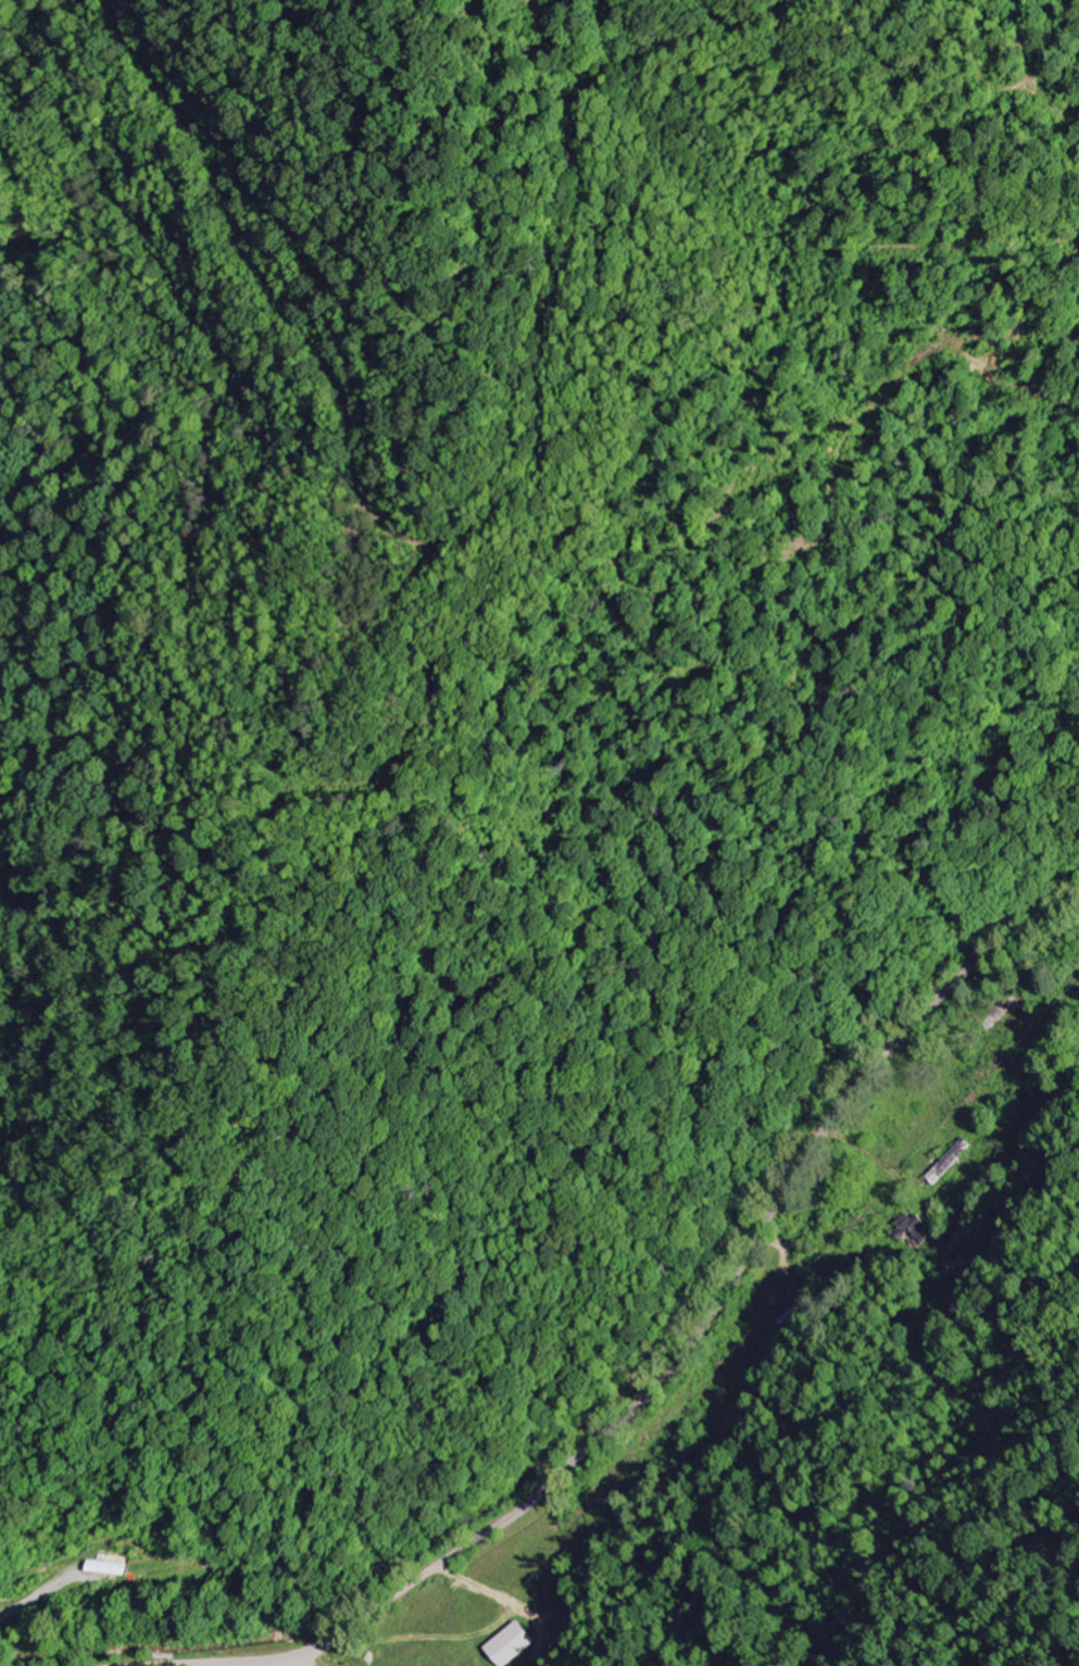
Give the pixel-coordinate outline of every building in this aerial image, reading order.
[(86,1574),(126,1575),(127,1564),(87,1562),(86,1574)] [(516,1621),(484,1649),(498,1665),(506,1665),(534,1641),(516,1621)]
